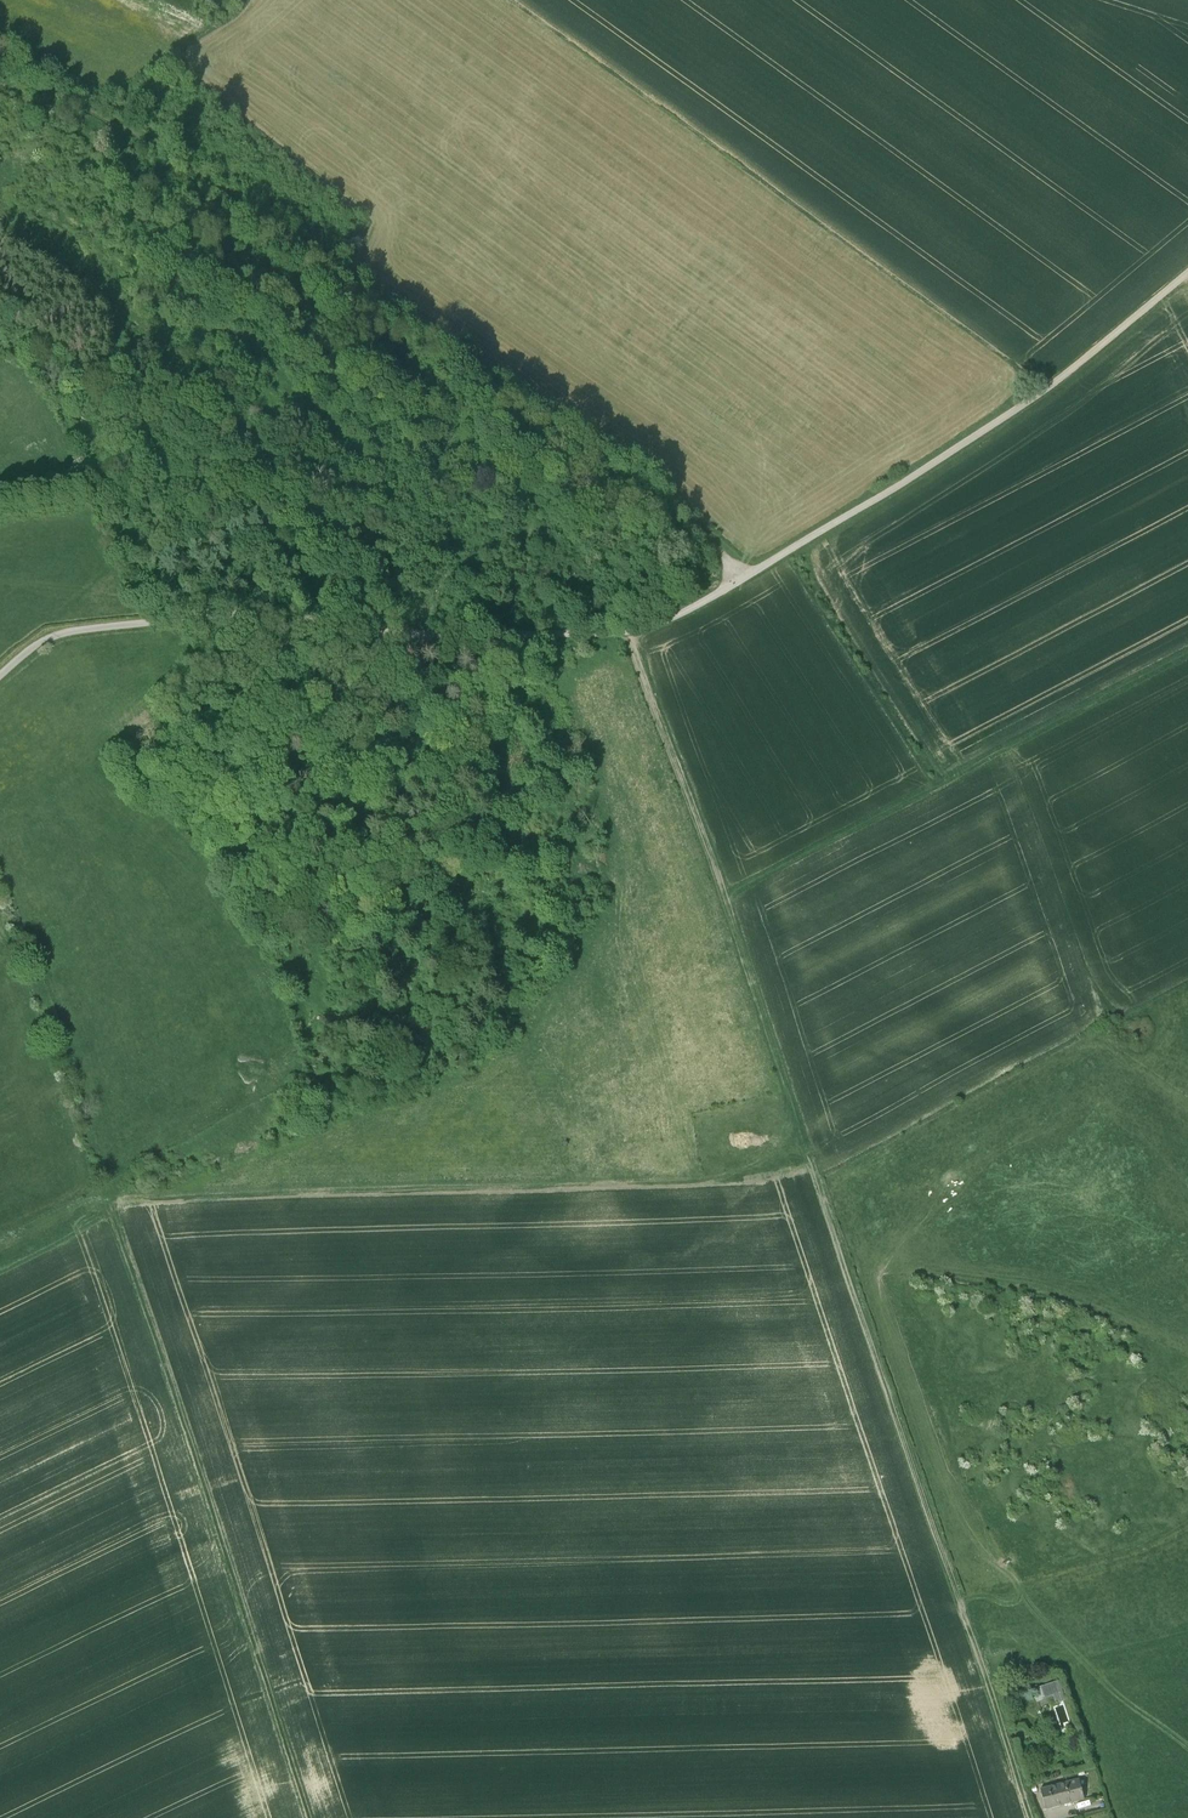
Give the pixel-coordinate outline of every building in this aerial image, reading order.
[(1059,1681),(1040,1687),(1043,1698),(1052,1695),(1055,1704),(1065,1700),(1059,1681)] [(1079,1778),(1041,1788),(1046,1808),(1085,1798),(1079,1778)]
